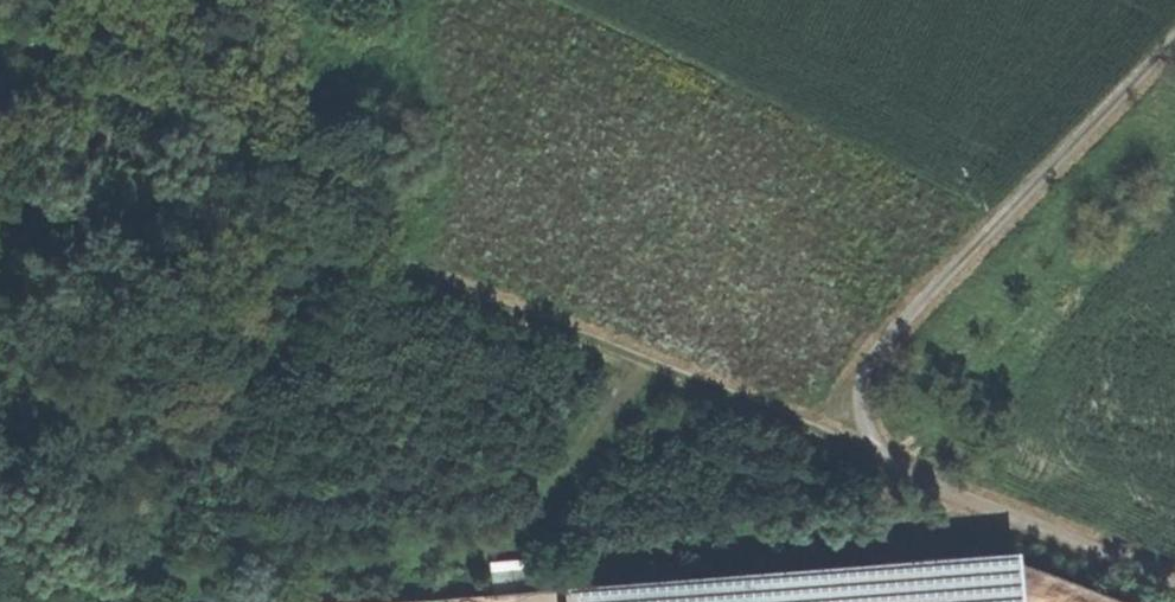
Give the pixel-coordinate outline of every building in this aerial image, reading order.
[(567,587),(568,601),(1023,601),(1019,554),(567,587)]
